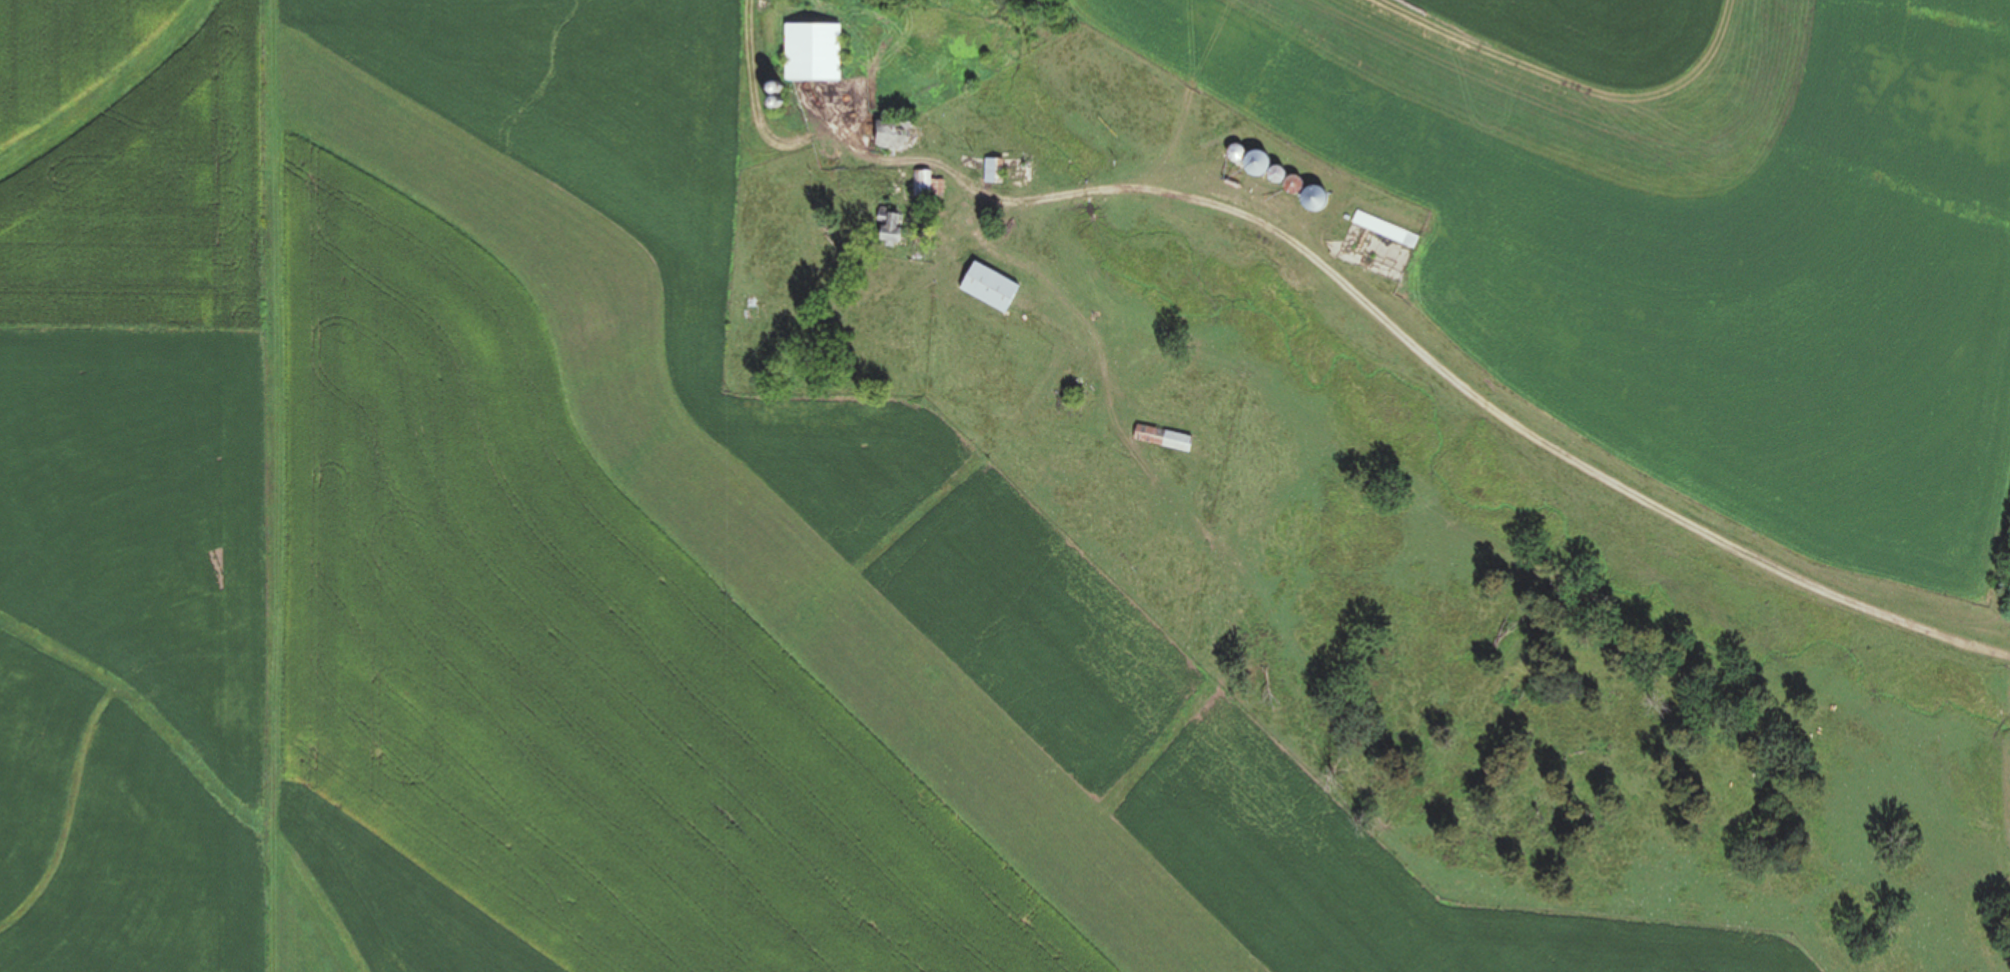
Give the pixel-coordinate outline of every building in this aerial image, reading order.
[(839,81),(839,24),(782,24),(782,81),(839,81)] [(909,120),(870,120),(870,145),(909,145),(909,120)] [(1002,159),(983,159),(983,184),(1002,184),(1002,159)] [(930,183),(930,171),(914,171),(914,197),(936,197),(936,183),(930,183)] [(903,245),(903,211),(876,211),(876,245),(903,245)] [(1420,235),(1356,213),(1352,227),(1415,248),(1420,235)] [(956,289),(1005,315),(1020,286),(971,260),(956,289)]
